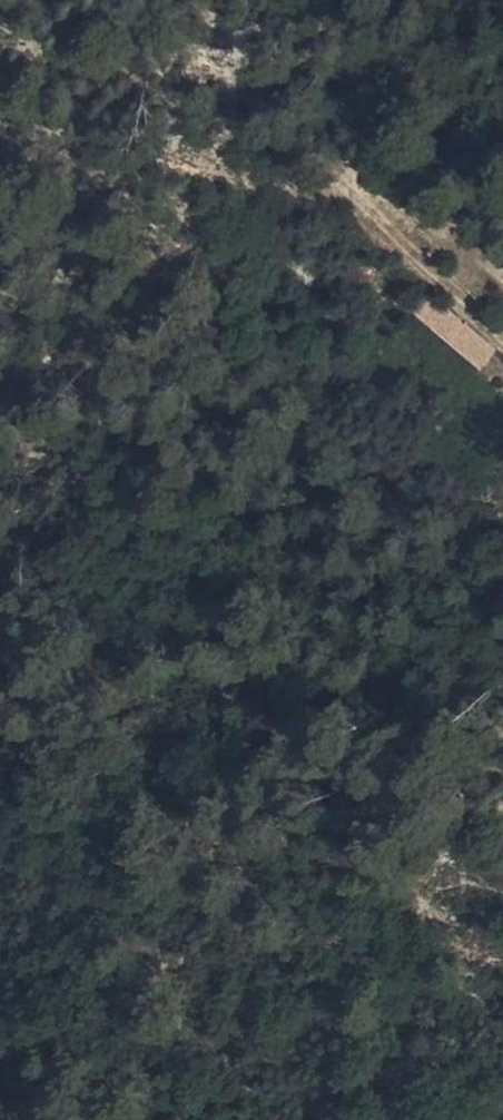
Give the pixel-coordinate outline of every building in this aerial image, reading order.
[(496,350),(442,302),(427,319),(480,367),(496,350)] [(502,1082),(502,1059),(496,1054),(485,1070),(502,1082)]
